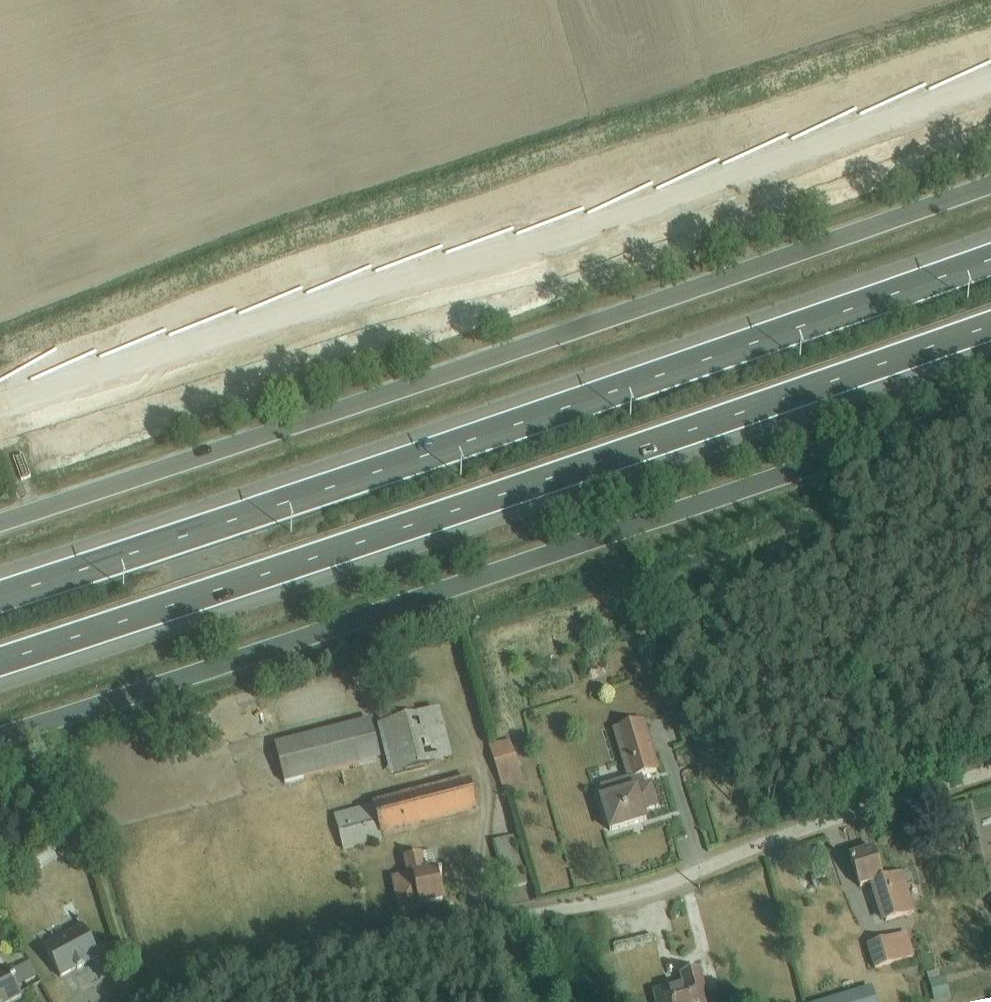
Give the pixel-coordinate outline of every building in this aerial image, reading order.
[(412,700),(376,709),(380,724),(378,724),(391,777),(453,761),(440,710),(416,716),(412,700)] [(351,725),(362,765),(381,760),(371,720),(351,725)] [(604,797),(600,799),(610,833),(646,822),(643,812),(658,808),(651,784),(645,786),(642,777),(660,772),(645,721),(612,730),(627,779),(600,787),(604,797)] [(362,765),(351,725),(275,745),(285,785),(362,765)] [(511,742),(490,749),(501,791),(524,784),(511,742)] [(373,805),(334,816),(344,852),(383,841),(382,838),(478,812),(469,778),(373,803),(373,805)] [(501,867),(521,861),(514,836),(494,842),(501,867)] [(51,847),(20,863),(27,877),(58,861),(51,847)] [(873,849),(850,856),(860,888),(869,886),(881,923),(915,913),(907,886),(912,884),(909,872),(883,880),(873,849)] [(406,875),(391,878),(398,911),(443,902),(433,853),(403,858),(406,875)] [(521,861),(501,867),(508,890),(527,885),(521,861)] [(82,927),(44,947),(60,979),(84,967),(84,966),(99,958),(96,948),(93,946),(82,927)] [(908,934),(867,946),(874,969),(915,957),(908,934)] [(10,974),(17,988),(38,977),(30,963),(10,974)] [(10,974),(6,966),(0,969),(0,1001),(10,1001),(21,996),(17,988),(10,974)] [(654,993),(656,1001),(708,1001),(699,971),(681,976),(684,985),(654,993)] [(926,974),(934,1001),(946,1001),(951,1001),(945,977),(941,978),(939,971),(926,974)] [(873,987),(822,1001),(877,1001),(873,987)]
